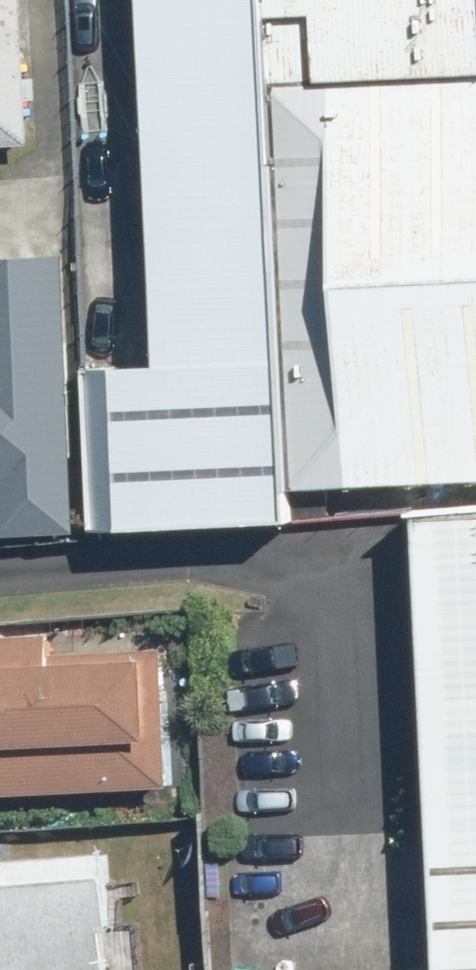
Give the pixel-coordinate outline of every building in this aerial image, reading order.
[(32,144),(25,0),(0,0),(0,146),(32,144)] [(172,248),(177,347),(154,348),(128,349),(137,524),(318,515),(316,474),(292,0),(160,0),(172,248)] [(475,466),(475,0),(292,0),(316,474),(475,466)] [(62,527),(49,262),(0,264),(0,530),(62,527)] [(418,489),(449,969),(475,969),(475,485),(418,489)] [(174,784),(168,646),(54,651),(53,629),(0,632),(0,792),(174,784)] [(118,877),(0,888),(0,969),(126,969),(118,877)]
